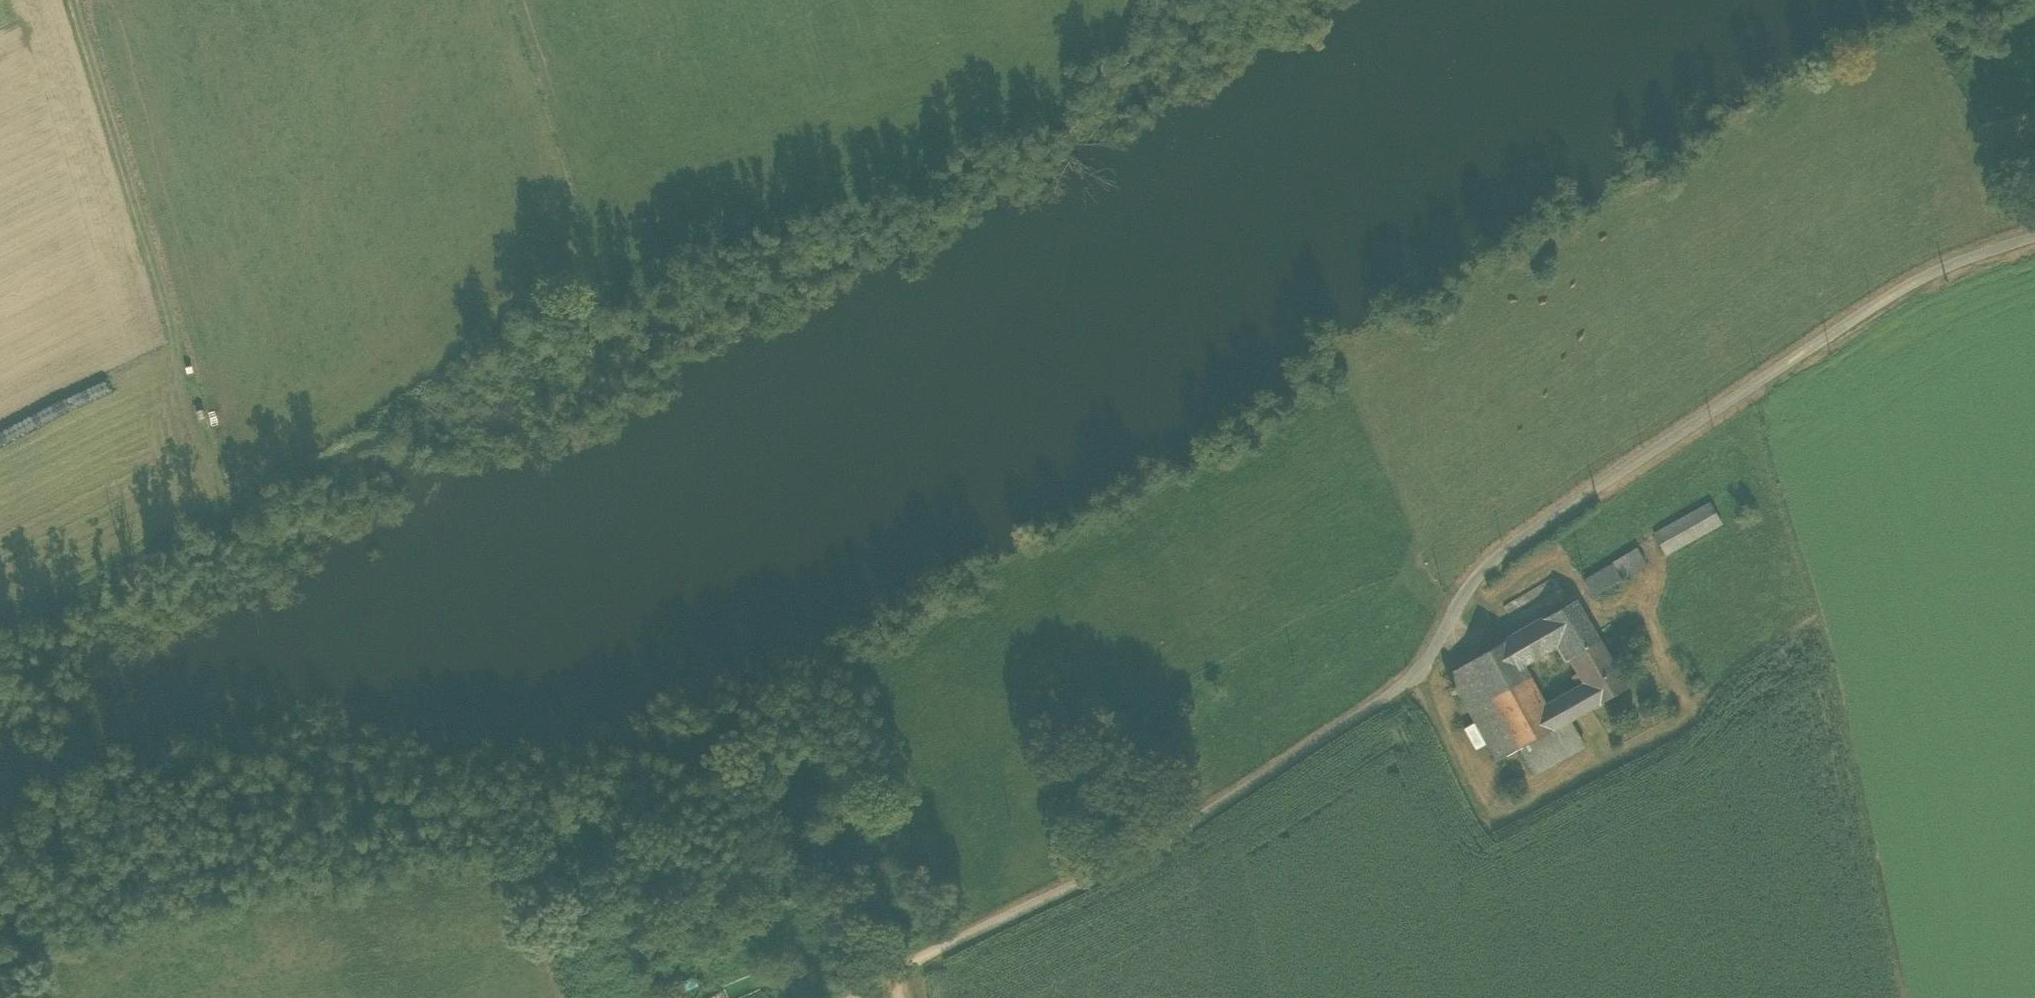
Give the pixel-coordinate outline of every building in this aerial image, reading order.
[(1649,543),(1662,565),(1720,531),(1707,509),(1649,543)] [(1613,565),(1622,580),(1645,567),(1636,552),(1613,565)] [(1583,581),(1592,597),(1622,580),(1613,565),(1583,581)] [(1576,600),(1541,620),(1555,646),(1564,662),(1569,659),(1600,641),(1576,600)] [(1541,620),(1504,642),(1518,667),(1555,646),(1541,620)] [(1584,712),(1596,705),(1627,688),(1600,641),(1569,659),(1585,686),(1572,693),(1584,712)] [(1504,642),(1470,661),(1519,749),(1547,733),(1553,730),(1570,720),(1571,719),(1560,700),(1542,710),(1518,667),(1504,642)] [(1497,761),(1519,749),(1470,661),(1449,673),(1497,761)] [(1571,719),(1584,712),(1572,693),(1560,700),(1571,719)] [(1547,733),(1561,757),(1584,744),(1570,720),(1553,730),(1547,733)] [(1547,733),(1519,749),(1532,773),(1561,757),(1547,733)]
